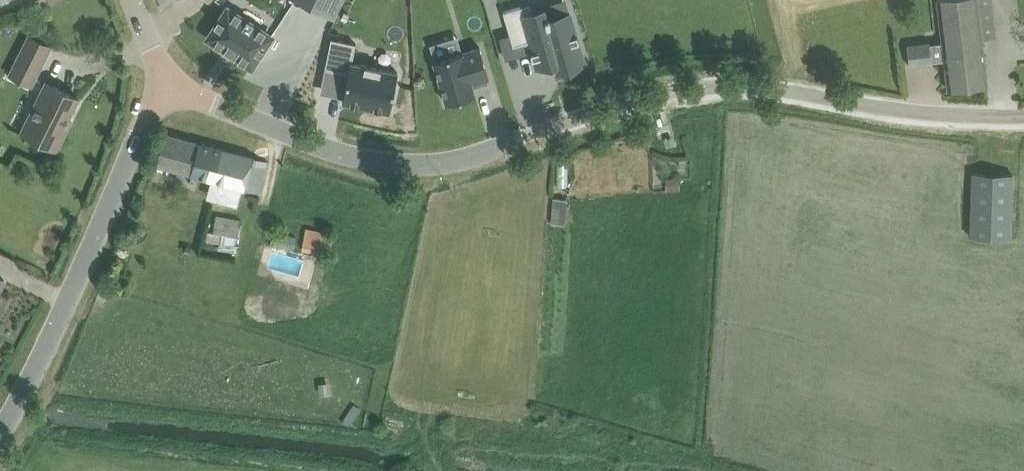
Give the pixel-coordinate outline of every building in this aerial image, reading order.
[(943,38),(943,42),(943,44),(982,38),(978,0),(938,0),(943,38)] [(533,12),(530,3),(504,11),(514,45),(529,40),(537,67),(555,61),(558,70),(585,62),(571,12),(548,19),(545,9),(533,12)] [(234,55),(251,67),(271,37),(227,8),(208,38),(225,50),(224,51),(233,57),(234,55)] [(51,45),(30,34),(10,74),(32,84),(51,45)] [(349,73),(343,100),(390,110),(398,71),(353,61),(356,42),(332,37),(325,69),(349,73)] [(988,83),(982,38),(943,44),(943,42),(929,44),(929,42),(907,44),(911,66),(932,64),(932,61),(946,60),(949,88),(988,83)] [(472,82),(488,77),(490,77),(480,46),(434,60),(447,102),(476,94),(474,86),(472,82)] [(79,96),(47,81),(33,109),(39,112),(28,134),(57,148),(65,132),(64,127),(79,96)] [(267,160),(165,133),(157,163),(259,191),(267,160)] [(973,174),(970,237),(1011,239),(1014,176),(973,174)] [(205,243),(234,247),(238,217),(209,213),(205,243)] [(307,228),(303,248),(330,253),(334,234),(307,228)] [(354,403),(343,421),(350,426),(362,408),(354,403)]
